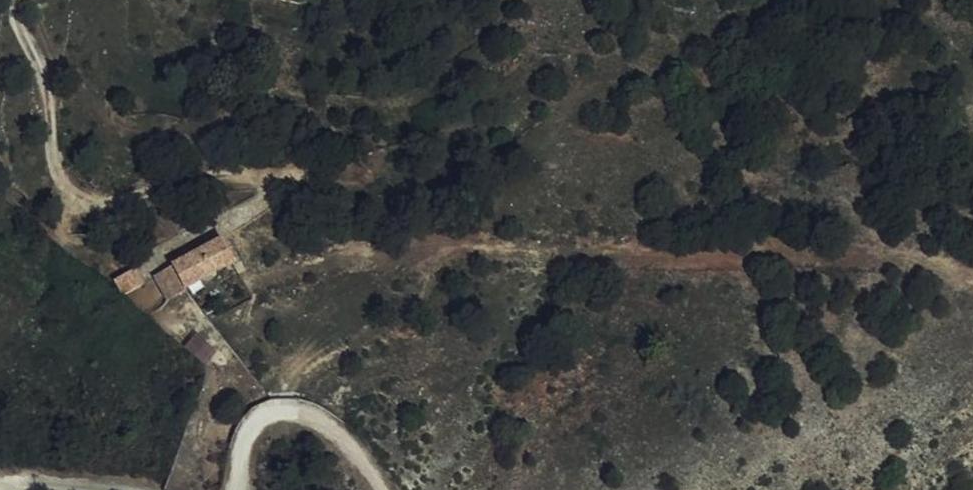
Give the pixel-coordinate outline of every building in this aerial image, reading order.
[(154,275),(166,298),(236,260),(222,235),(172,262),(170,266),(154,275)] [(132,264),(112,277),(124,295),(144,282),(132,264)]
